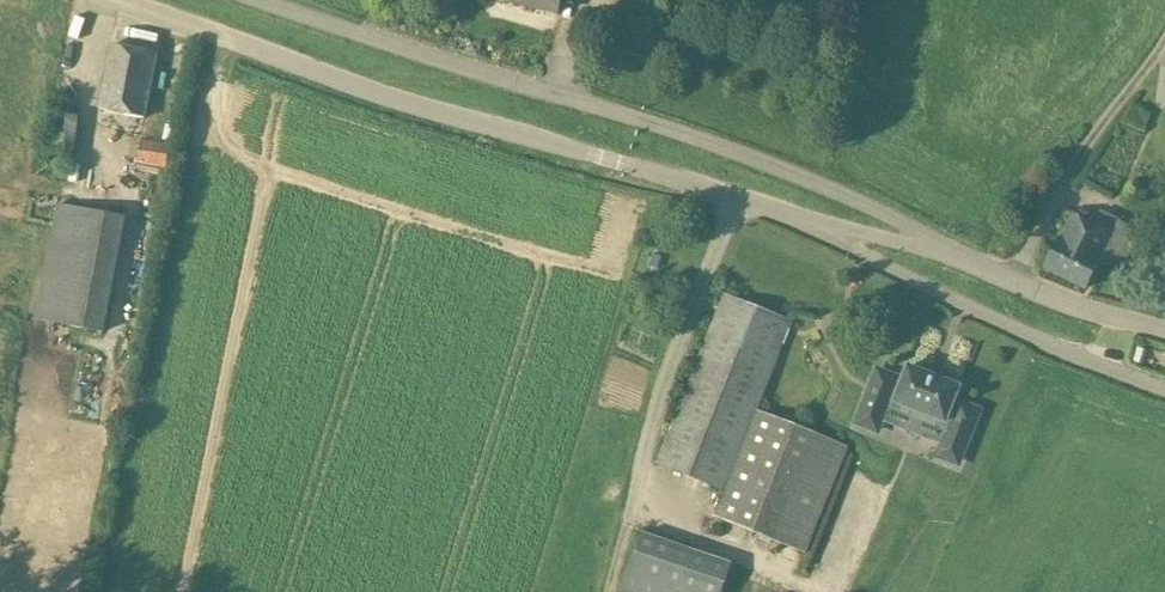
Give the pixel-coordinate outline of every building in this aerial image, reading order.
[(523,4),(560,14),(563,0),(524,0),(523,4)] [(553,31),(558,18),(521,5),(516,18),(553,31)] [(640,51),(655,55),(659,42),(643,38),(640,51)] [(144,117),(157,55),(112,45),(98,108),(144,117)] [(1161,66),(1157,101),(1164,102),(1164,66),(1161,66)] [(1153,114),(1132,104),(1125,118),(1146,128),(1153,114)] [(51,112),(45,153),(74,157),(80,116),(51,112)] [(172,144),(143,139),(139,162),(168,167),(172,144)] [(105,333),(126,218),(58,204),(35,319),(105,333)] [(1142,229),(1102,208),(1095,222),(1073,211),(1045,266),(1086,287),(1104,252),(1125,263),(1142,229)] [(806,552),(849,447),(759,410),(793,324),(786,319),(736,300),(737,298),(725,293),(656,463),(724,491),(714,516),(806,552)] [(961,385),(910,366),(904,383),(899,381),(900,378),(879,370),(859,423),(879,431),(891,399),(915,408),(913,414),(927,419),(929,414),(953,423),(945,444),(965,452),(981,409),(961,402),(960,404),(955,402),(961,385)] [(623,591),(624,591),(723,591),(733,563),(643,533),(623,591)]
